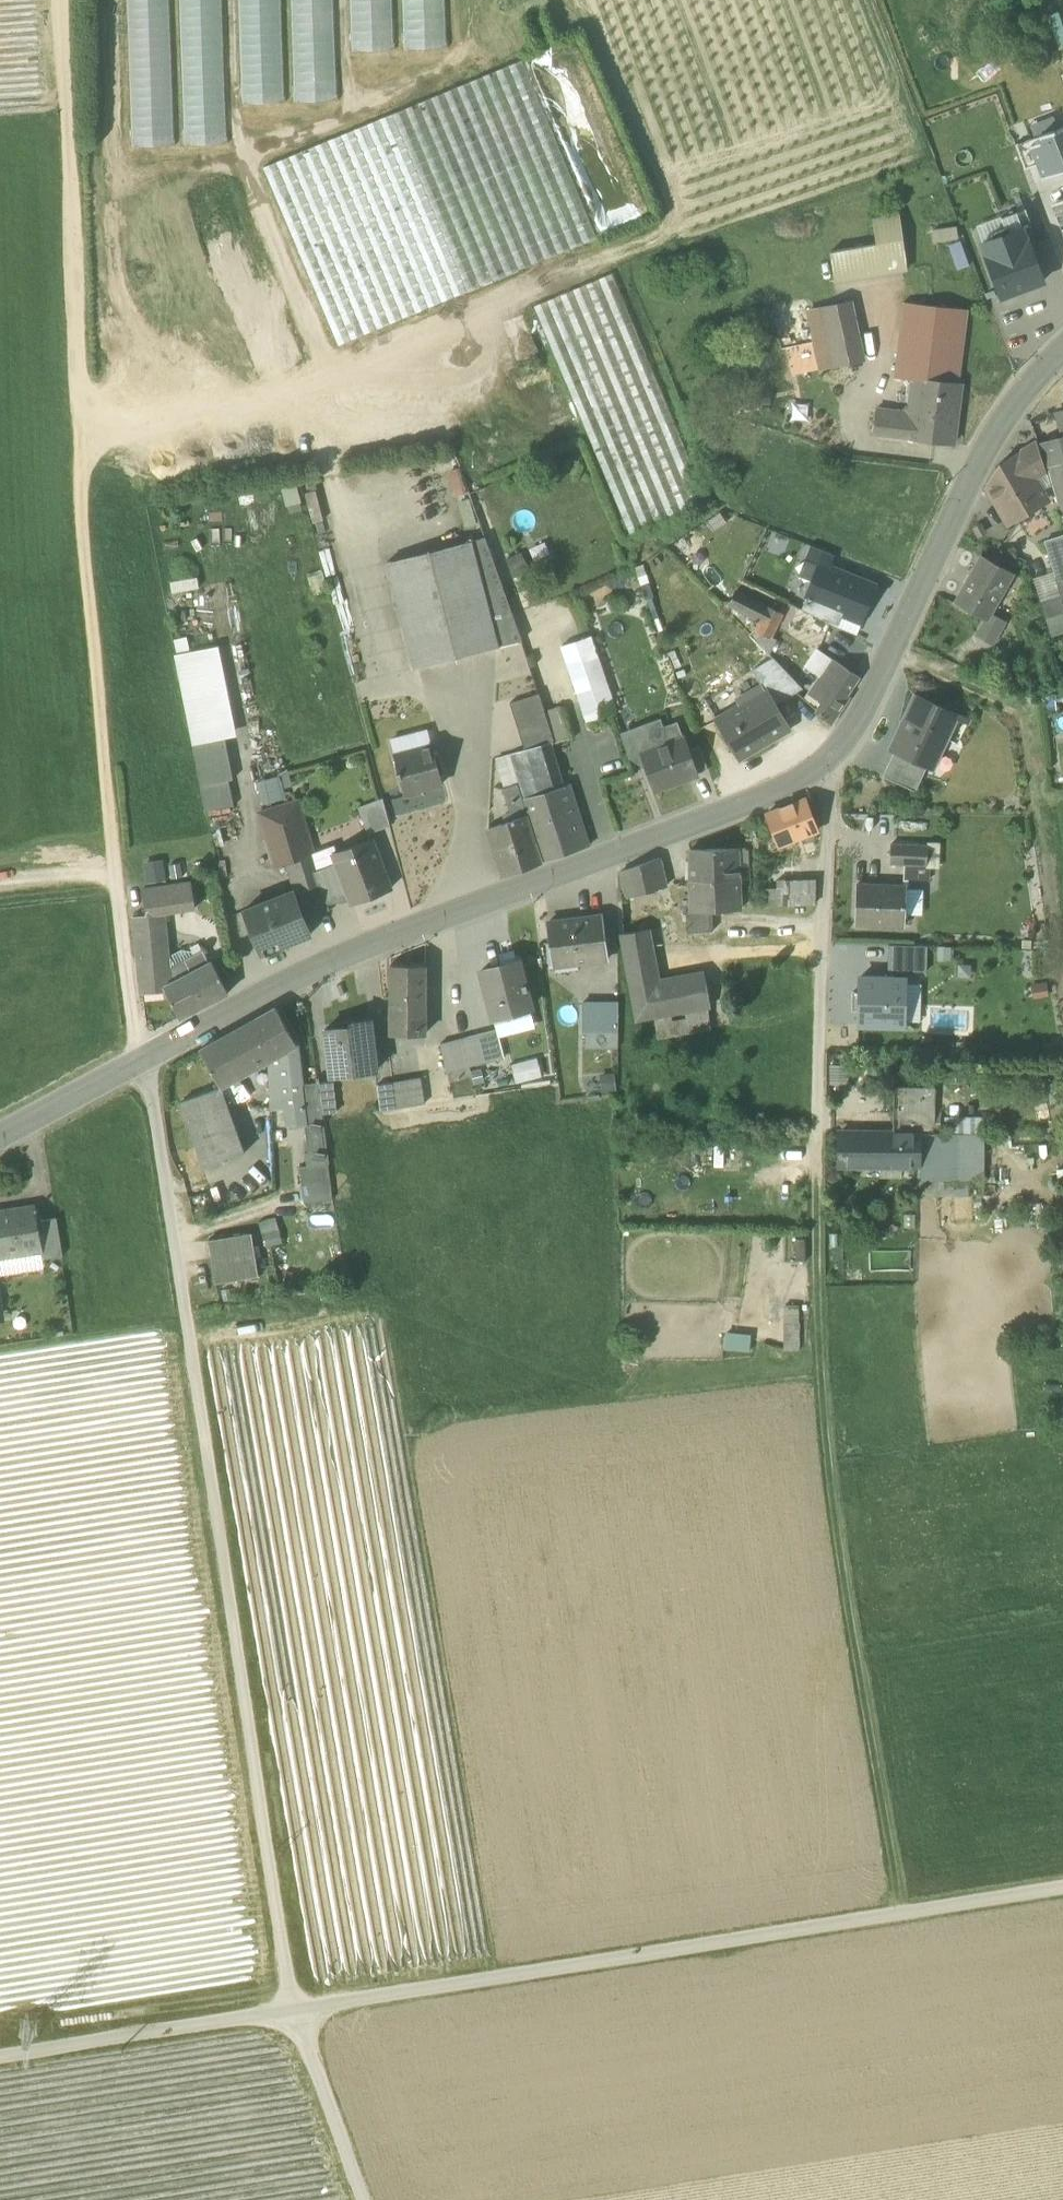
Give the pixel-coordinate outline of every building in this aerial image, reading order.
[(172,0),(128,0),(133,145),(176,143),(172,0)] [(223,0),(181,0),(185,143),(227,141),(223,0)] [(283,0),(240,0),(244,102),(286,100),(283,0)] [(294,100),(337,98),(334,0),(292,0),(294,100)] [(394,0),(351,0),(352,49),(395,47),(394,0)] [(445,0),(403,0),(404,47),(446,46),(445,0)] [(263,168),(338,345),(596,237),(522,60),(263,168)] [(1027,140),(1037,164),(1042,178),(1062,171),(1062,170),(1062,126),(1027,140)] [(1027,140),(1015,144),(1024,169),(1037,164),(1027,140)] [(1051,203),(1062,235),(1062,199),(1051,203)] [(1022,228),(1028,244),(1034,241),(1031,224),(1025,209),(1001,218),(1007,233),(1022,228)] [(830,252),(834,281),(907,268),(900,215),(872,219),(876,244),(830,252)] [(983,243),(1007,233),(1001,218),(1001,216),(976,225),(983,243)] [(933,229),(934,242),(958,240),(957,226),(933,229)] [(1028,244),(1022,228),(1007,233),(983,243),(981,243),(1001,297),(1042,281),(1028,244)] [(533,307),(631,537),(708,505),(610,275),(533,307)] [(830,338),(836,364),(862,359),(850,302),(824,307),(830,338)] [(911,377),(958,383),(967,309),(903,302),(894,377),(911,379),(911,377)] [(810,310),(816,341),(830,338),(824,307),(810,310)] [(836,364),(830,338),(816,341),(822,367),(836,364)] [(952,444),(960,383),(958,383),(911,377),(911,379),(908,402),(914,403),(913,412),(876,408),(873,434),(952,444)] [(743,391),(743,408),(770,407),(769,390),(743,391)] [(1061,438),(1062,438),(1062,411),(1054,414),(1061,438)] [(1061,438),(1040,445),(1062,514),(1062,438),(1061,438)] [(986,484),(1008,523),(1046,501),(1040,492),(1033,478),(1045,471),(1037,443),(995,468),(1000,475),(986,483),(986,484)] [(1050,486),(1045,471),(1033,478),(1040,492),(1050,486)] [(1058,633),(1062,631),(1062,536),(1045,541),(1054,572),(1061,595),(1048,599),(1058,633)] [(484,537),(471,540),(498,646),(521,640),(484,537)] [(413,668),(498,646),(471,540),(386,562),(413,668)] [(820,563),(830,567),(834,555),(810,545),(804,559),(819,565),(820,563)] [(984,617),(987,619),(990,615),(1013,570),(981,554),(956,603),(984,617)] [(819,565),(804,559),(798,575),(812,581),(819,565)] [(841,614),(860,621),(875,585),(830,567),(820,563),(819,565),(812,581),(806,597),(833,608),(832,610),(841,614)] [(1033,578),(1040,602),(1048,599),(1061,595),(1054,572),(1033,578)] [(782,614),(766,606),(757,602),(735,591),(729,603),(741,609),(740,611),(759,621),(754,631),(770,638),(782,614)] [(833,608),(806,597),(801,609),(836,626),(841,614),(832,610),(833,608)] [(1051,635),(1058,633),(1048,599),(1040,602),(1051,635)] [(841,614),(836,626),(855,634),(860,621),(841,614)] [(976,635),(993,644),(1005,622),(990,615),(987,619),(984,617),(976,635)] [(560,646),(586,719),(614,709),(589,636),(560,646)] [(175,654),(193,744),(225,738),(236,735),(218,645),(175,654)] [(820,676),(832,658),(816,648),(804,666),(820,676)] [(767,690),(775,704),(803,688),(772,656),(752,668),(766,691),(767,690)] [(817,711),(832,725),(848,698),(847,697),(860,676),(832,658),(820,676),(809,694),(822,703),(817,711)] [(717,721),(737,757),(772,737),(769,731),(785,721),(775,704),(767,690),(766,691),(739,706),(740,708),(717,721)] [(549,741),(553,740),(544,710),(539,693),(510,703),(524,749),(549,741)] [(926,767),(928,768),(942,738),(940,737),(951,713),(914,697),(903,721),(907,723),(893,752),(926,767)] [(558,706),(544,710),(553,740),(554,742),(568,738),(558,706)] [(631,758),(648,772),(653,770),(647,753),(669,745),(663,727),(659,717),(622,730),(631,758)] [(676,722),(663,727),(669,745),(647,753),(653,770),(648,772),(656,792),(696,778),(695,776),(687,754),(676,722)] [(387,738),(393,757),(432,745),(426,727),(387,738)] [(193,744),(206,811),(234,806),(229,780),(233,779),(225,738),(193,744)] [(524,798),(560,787),(559,783),(562,782),(549,741),(524,749),(510,754),(519,784),(520,783),(524,798)] [(400,779),(405,795),(421,790),(421,788),(443,782),(432,745),(393,757),(397,771),(394,772),(396,780),(400,779)] [(687,754),(695,776),(708,771),(700,749),(687,754)] [(881,777),(914,792),(926,767),(893,752),(881,777)] [(504,788),(517,784),(518,783),(509,754),(508,754),(495,758),(504,788)] [(288,767),(279,774),(283,787),(293,784),(288,767)] [(263,805),(286,798),(283,787),(279,774),(256,782),(263,805)] [(487,827),(502,877),(542,863),(517,784),(504,788),(502,789),(510,814),(503,816),(504,822),(487,827)] [(524,798),(544,861),(588,846),(568,784),(560,787),(524,798)] [(357,807),(367,833),(389,825),(382,797),(357,807)] [(286,862),(296,892),(319,884),(315,870),(319,869),(314,852),(297,800),(258,813),(275,866),(286,862)] [(774,838),(776,844),(814,832),(803,801),(765,814),(774,838)] [(812,841),(814,832),(776,844),(774,838),(749,848),(750,863),(812,841)] [(332,854),(336,863),(348,893),(351,903),(391,888),(380,862),(378,863),(370,842),(372,841),(371,839),(336,852),(332,854)] [(926,857),(929,857),(929,867),(939,867),(940,841),(927,840),(927,845),(926,857)] [(380,862),(372,841),(370,842),(378,863),(380,862)] [(890,863),(904,864),(926,865),(926,857),(927,845),(891,844),(890,863)] [(314,852),(319,869),(336,863),(332,854),(336,852),(333,845),(314,852)] [(689,852),(690,882),(739,879),(738,868),(743,867),(742,854),(736,855),(736,850),(689,852)] [(619,867),(623,898),(648,892),(667,888),(658,853),(619,867)] [(929,857),(926,857),(926,865),(904,864),(903,879),(928,880),(929,867),(929,857)] [(144,861),(147,883),(166,880),(163,858),(144,861)] [(326,901),(348,893),(336,863),(319,869),(315,870),(319,884),(325,902),(326,901)] [(690,882),(691,910),(691,911),(712,911),(738,909),(739,879),(690,882)] [(800,883),(780,883),(780,888),(781,905),(815,904),(815,882),(800,883)] [(178,886),(181,910),(194,908),(190,884),(178,886)] [(294,894),(304,919),(329,910),(326,901),(325,902),(319,884),(296,892),(294,894)] [(855,924),(904,926),(904,914),(905,888),(906,886),(857,884),(855,924)] [(178,886),(155,889),(158,913),(181,910),(178,886)] [(761,906),(781,905),(780,888),(760,888),(761,906)] [(923,889),(905,888),(904,914),(922,915),(923,889)] [(161,940),(158,913),(155,889),(141,891),(144,916),(133,917),(136,944),(161,940)] [(243,910),(260,953),(310,934),(304,919),(294,894),(293,891),(243,910)] [(713,931),(712,911),(691,911),(691,910),(685,910),(686,932),(713,931)] [(549,924),(554,966),(558,965),(558,963),(573,961),(574,963),(604,959),(598,917),(549,924)] [(621,934),(630,985),(657,980),(648,931),(621,934)] [(163,986),(174,981),(171,976),(166,978),(164,965),(164,959),(161,940),(136,944),(141,992),(165,989),(163,986)] [(888,945),(887,970),(926,971),(927,945),(888,945)] [(170,968),(164,965),(166,978),(171,976),(174,981),(209,963),(202,950),(193,954),(184,959),(185,960),(170,968)] [(184,959),(193,954),(191,951),(180,950),(164,959),(164,965),(170,968),(185,960),(184,959)] [(211,961),(209,963),(174,981),(163,986),(165,989),(179,1017),(227,992),(211,961)] [(480,971),(493,1019),(528,1010),(523,991),(526,990),(519,962),(480,971)] [(390,1033),(426,1033),(427,967),(391,966),(390,1033)] [(705,971),(657,980),(630,985),(637,1021),(654,1018),(712,1007),(705,971)] [(858,1009),(857,1024),(904,1025),(904,1020),(905,983),(905,978),(887,978),(869,978),(859,977),(858,992),(852,992),(851,1009),(858,1009)] [(1031,983),(1033,998),(1048,996),(1046,981),(1031,983)] [(905,983),(904,1020),(920,1020),(921,983),(905,983)] [(585,1031),(618,1031),(618,1026),(618,1002),(582,1002),(582,1031),(585,1031)] [(716,1028),(712,1007),(654,1018),(658,1039),(716,1028)] [(277,1008),(251,1022),(270,1059),(273,1109),(287,1108),(287,1111),(304,1111),(303,1085),(297,1045),(277,1008)] [(530,1018),(528,1010),(493,1019),(495,1027),(495,1026),(530,1018)] [(495,1026),(496,1029),(498,1036),(532,1028),(530,1018),(495,1026)] [(326,1030),(332,1076),(376,1070),(370,1020),(352,1022),(353,1026),(326,1030)] [(238,1077),(270,1059),(251,1022),(201,1050),(221,1086),(238,1077)] [(498,1036),(496,1029),(442,1042),(449,1068),(502,1055),(498,1036)] [(618,1031),(585,1031),(585,1047),(618,1047),(618,1031)] [(537,1058),(511,1064),(515,1083),(541,1077),(537,1058)] [(238,1077),(221,1086),(221,1087),(230,1103),(244,1095),(238,1086),(241,1084),(238,1077)] [(422,1077),(392,1080),(396,1108),(425,1103),(422,1077)] [(380,1110),(396,1108),(392,1080),(376,1082),(380,1110)] [(318,1083),(322,1113),(339,1110),(335,1081),(318,1083)] [(312,1157),(312,1163),(328,1161),(322,1113),(318,1083),(303,1085),(304,1111),(287,1111),(288,1125),(308,1123),(311,1157),(312,1157)] [(893,1086),(892,1133),(917,1133),(933,1134),(934,1086),(893,1086)] [(244,1156),(221,1087),(180,1103),(203,1170),(244,1156)] [(950,1117),(951,1134),(984,1133),(984,1117),(950,1117)] [(839,1165),(881,1165),(901,1165),(916,1165),(917,1165),(917,1133),(892,1133),(838,1133),(839,1165)] [(916,1194),(952,1195),(953,1142),(946,1142),(947,1134),(933,1134),(917,1133),(917,1165),(916,1165),(916,1194)] [(951,1134),(947,1134),(946,1142),(953,1142),(952,1195),(967,1195),(967,1183),(983,1183),(984,1133),(951,1134)] [(332,1198),(328,1161),(312,1163),(312,1165),(301,1166),(305,1202),(332,1198)] [(901,1177),(901,1165),(881,1165),(881,1177),(901,1177)] [(43,1250),(40,1227),(37,1210),(0,1216),(0,1256),(43,1250)] [(263,1233),(279,1230),(274,1216),(259,1222),(263,1233)] [(43,1250),(45,1264),(63,1261),(57,1224),(40,1227),(43,1250)] [(266,1246),(282,1243),(279,1230),(263,1233),(266,1246)] [(208,1240),(215,1283),(258,1276),(251,1233),(208,1240)] [(43,1250),(0,1256),(0,1271),(45,1264),(43,1250)] [(800,1348),(798,1306),(783,1306),(785,1349),(800,1348)] [(724,1348),(750,1349),(750,1332),(724,1332),(724,1348)]
